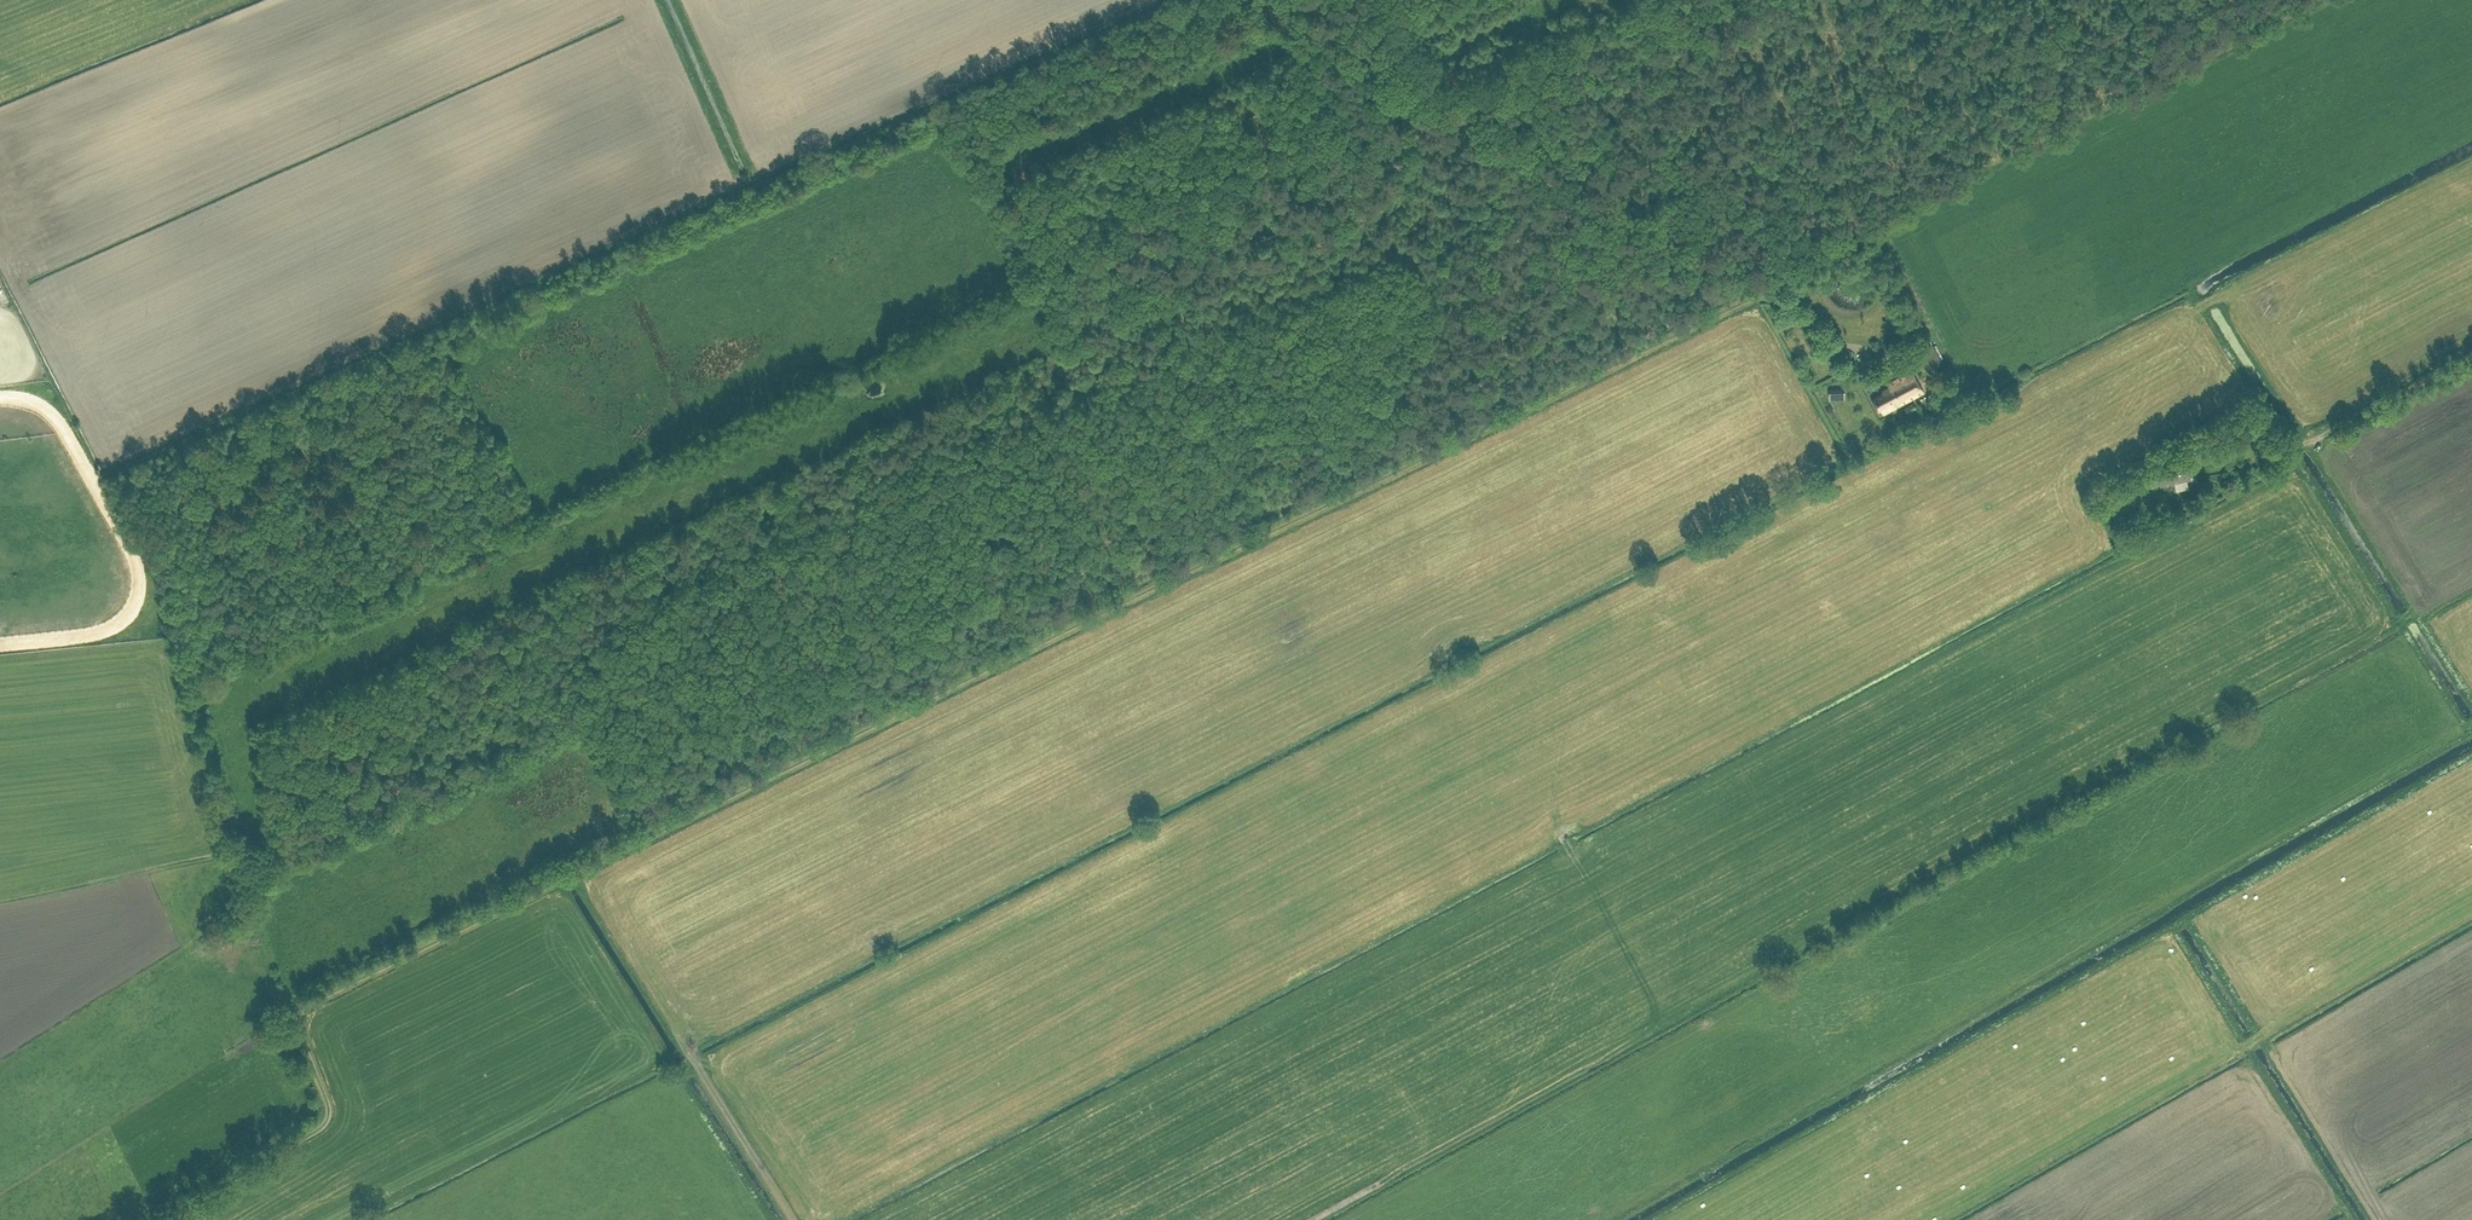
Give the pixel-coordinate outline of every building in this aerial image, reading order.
[(1942,362),(1932,343),(1917,351),(1928,370),(1942,362)] [(1883,413),(1923,392),(1914,376),(1907,380),(1905,375),(1887,384),(1890,389),(1872,399),(1878,410),(1880,408),(1883,413)] [(2164,486),(2164,484),(2191,478),(2186,457),(2162,462),(2163,466),(2148,469),(2153,488),(2164,486)]
